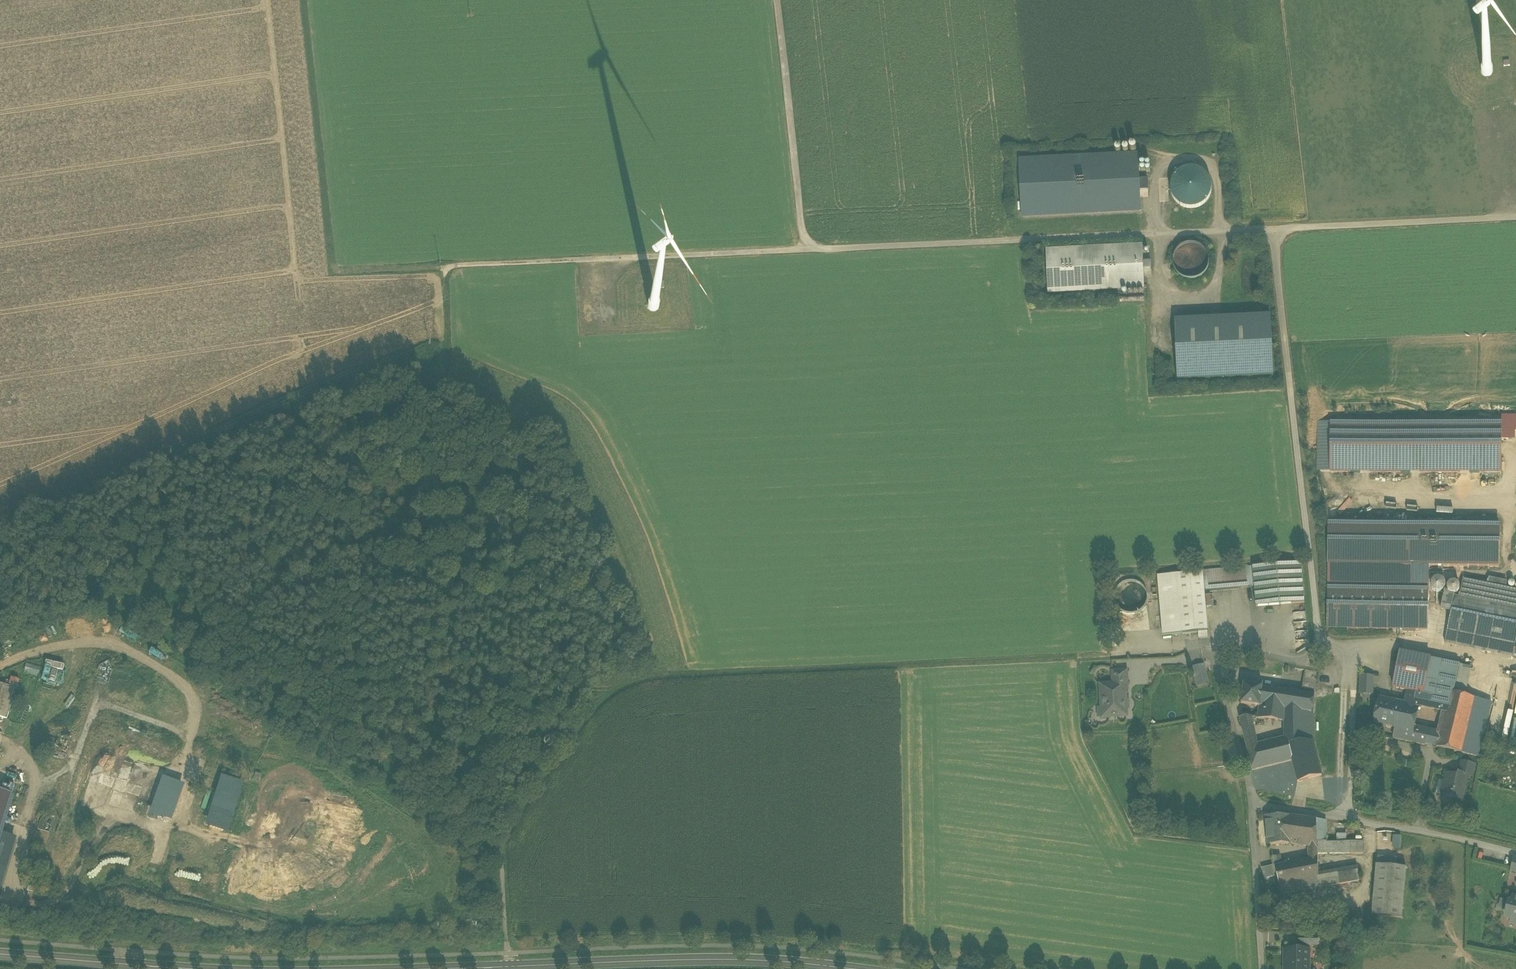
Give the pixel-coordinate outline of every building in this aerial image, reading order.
[(1140,190),(1140,180),(1138,154),(1019,159),(1022,215),(1141,210),(1140,190)] [(1181,205),(1191,208),(1202,205),(1209,197),(1211,187),(1208,177),(1201,169),(1191,167),(1180,170),(1173,177),(1171,188),(1174,198),(1181,205)] [(1140,180),(1140,190),(1148,189),(1148,179),(1140,180)] [(1182,277),(1191,280),(1201,277),(1207,270),(1209,261),(1207,252),(1200,245),(1191,243),(1182,245),(1175,252),(1173,262),(1175,271),(1182,277)] [(1144,288),(1144,269),(1143,261),(1142,245),(1046,249),(1048,292),(1144,288)] [(1151,261),(1143,261),(1144,269),(1151,269),(1151,261)] [(1175,320),(1177,380),(1274,375),(1271,315),(1175,320)] [(1501,438),(1515,438),(1515,431),(1515,415),(1501,414),(1501,423),(1501,438)] [(1320,421),(1320,472),(1330,471),(1331,421),(1320,421)] [(1331,421),(1330,471),(1500,473),(1501,438),(1501,423),(1331,421)] [(1429,566),(1499,567),(1499,524),(1496,524),(1479,523),(1329,521),(1328,564),(1429,566)] [(1253,567),(1256,607),(1305,603),(1301,563),(1253,567)] [(1429,588),(1429,566),(1328,564),(1328,587),(1428,588),(1429,588)] [(1205,592),(1254,588),(1252,567),(1203,571),(1205,592)] [(1183,634),(1198,633),(1208,632),(1205,592),(1203,571),(1178,574),(1183,634)] [(1163,636),(1183,634),(1178,574),(1158,575),(1163,636)] [(1486,583),(1506,587),(1507,579),(1488,575),(1486,583)] [(1441,577),(1435,578),(1431,582),(1432,587),(1436,591),(1441,591),(1445,587),(1445,581),(1441,577)] [(1462,583),(1515,594),(1515,589),(1506,587),(1486,583),(1463,578),(1462,583)] [(1133,614),(1139,612),(1145,608),(1148,602),(1149,596),(1147,589),(1143,584),(1137,581),(1131,580),(1124,581),(1119,586),(1115,591),(1115,598),(1116,605),(1120,610),(1126,613),(1133,614)] [(1458,591),(1459,587),(1458,583),(1454,581),(1450,582),(1447,586),(1448,591),(1450,593),(1455,594),(1458,591)] [(1515,646),(1515,594),(1462,583),(1459,597),(1454,596),(1451,612),(1447,631),(1515,646)] [(1327,629),(1428,630),(1428,588),(1328,587),(1327,629)] [(1450,593),(1448,591),(1445,591),(1441,610),(1451,612),(1454,596),(1455,594),(1450,593)] [(1447,631),(1445,643),(1514,658),(1515,650),(1515,647),(1515,646),(1447,631)] [(1393,688),(1423,694),(1430,659),(1400,652),(1393,688)] [(59,669),(63,670),(65,664),(47,659),(42,678),(56,681),(59,669)] [(1441,662),(1430,659),(1423,694),(1422,696),(1426,697),(1433,699),(1438,679),(1441,662)] [(1441,662),(1438,679),(1455,683),(1453,693),(1465,696),(1471,668),(1441,662)] [(38,675),(39,665),(25,663),(24,673),(38,675)] [(1209,682),(1204,664),(1192,667),(1196,685),(1209,682)] [(1113,684),(1113,686),(1125,685),(1128,685),(1127,671),(1112,671),(1113,684)] [(1373,677),(1361,677),(1360,694),(1372,695),(1373,677)] [(0,683),(0,717),(7,719),(19,681),(11,678),(9,686),(0,683)] [(1450,693),(1453,693),(1455,683),(1438,679),(1433,699),(1431,709),(1445,712),(1450,693)] [(1258,718),(1266,719),(1270,688),(1256,686),(1256,683),(1254,683),(1253,685),(1244,684),(1242,704),(1259,706),(1258,718)] [(1109,708),(1110,717),(1127,716),(1125,685),(1113,686),(1113,684),(1101,685),(1102,707),(1108,707),(1109,708)] [(1266,719),(1283,721),(1284,721),(1286,707),(1312,712),(1315,695),(1270,688),(1266,719)] [(1425,746),(1426,745),(1428,735),(1413,732),(1415,726),(1419,706),(1424,707),(1426,697),(1422,696),(1408,693),(1406,704),(1399,703),(1394,728),(1396,729),(1393,739),(1425,746)] [(1474,698),(1465,696),(1453,693),(1450,693),(1445,712),(1440,732),(1439,738),(1436,748),(1461,754),(1474,698)] [(1433,699),(1426,697),(1424,707),(1431,709),(1433,699)] [(1374,724),(1394,728),(1399,703),(1380,698),(1374,724)] [(1492,703),(1474,698),(1461,754),(1479,758),(1492,703)] [(1102,718),(1110,717),(1109,708),(1108,707),(1102,707),(1102,718)] [(1283,721),(1287,737),(1292,760),(1298,781),(1322,775),(1313,741),(1312,712),(1286,707),(1284,721),(1283,721)] [(42,720),(54,714),(52,710),(40,716),(42,720)] [(1240,718),(1242,726),(1254,725),(1252,717),(1240,718)] [(1254,725),(1242,726),(1244,734),(1255,733),(1254,725)] [(1440,732),(1415,726),(1413,732),(1428,735),(1439,738),(1440,732)] [(1253,770),(1292,760),(1287,737),(1258,744),(1255,733),(1244,734),(1253,770)] [(1426,745),(1436,748),(1439,738),(1428,735),(1426,745)] [(1466,776),(1473,777),(1475,765),(1461,762),(1459,773),(1467,775),(1466,776)] [(1443,795),(1461,800),(1466,776),(1467,775),(1459,773),(1451,772),(1451,775),(1447,774),(1446,782),(1443,795)] [(149,815),(171,823),(185,784),(162,776),(149,815)] [(205,827),(228,835),(244,783),(221,776),(205,827)] [(1435,794),(1443,795),(1446,782),(1438,780),(1435,794)] [(1,833),(13,795),(0,791),(0,835),(1,833)] [(1265,815),(1267,844),(1289,844),(1287,826),(1292,825),(1292,815),(1265,815)] [(1308,846),(1308,854),(1318,854),(1318,853),(1349,853),(1364,853),(1364,841),(1347,841),(1346,841),(1346,842),(1337,842),(1327,842),(1326,820),(1316,819),(1292,815),(1292,825),(1287,826),(1289,844),(1308,846)] [(0,835),(0,891),(17,838),(1,833),(0,835)] [(1346,841),(1347,841),(1347,833),(1337,833),(1337,842),(1346,842),(1346,841)] [(1401,836),(1393,835),(1392,848),(1400,848),(1401,836)] [(1318,860),(1318,854),(1308,854),(1309,859),(1303,860),(1304,863),(1318,860)] [(1272,856),(1275,866),(1285,864),(1284,858),(1281,859),(1280,855),(1272,856)] [(1377,855),(1376,865),(1397,866),(1398,857),(1377,855)] [(1275,866),(1281,894),(1359,880),(1357,866),(1338,869),(1338,870),(1318,873),(1318,860),(1304,863),(1303,860),(1285,864),(1275,866)] [(1261,867),(1264,878),(1275,876),(1272,865),(1261,867)] [(1372,915),(1402,917),(1406,867),(1397,866),(1376,865),(1372,915)] [(211,876),(208,893),(215,894),(217,877),(211,876)] [(1515,923),(1515,896),(1512,895),(1511,900),(1508,900),(1506,910),(1512,911),(1510,919),(1510,922),(1515,923)] [(1506,910),(1508,900),(1500,898),(1498,908),(1506,910)] [(1504,918),(1510,919),(1512,911),(1506,910),(1504,918)] [(1299,944),(1317,945),(1317,935),(1299,935),(1299,944)] [(1309,949),(1285,949),(1285,964),(1289,964),(1289,968),(1309,968),(1309,949)]
